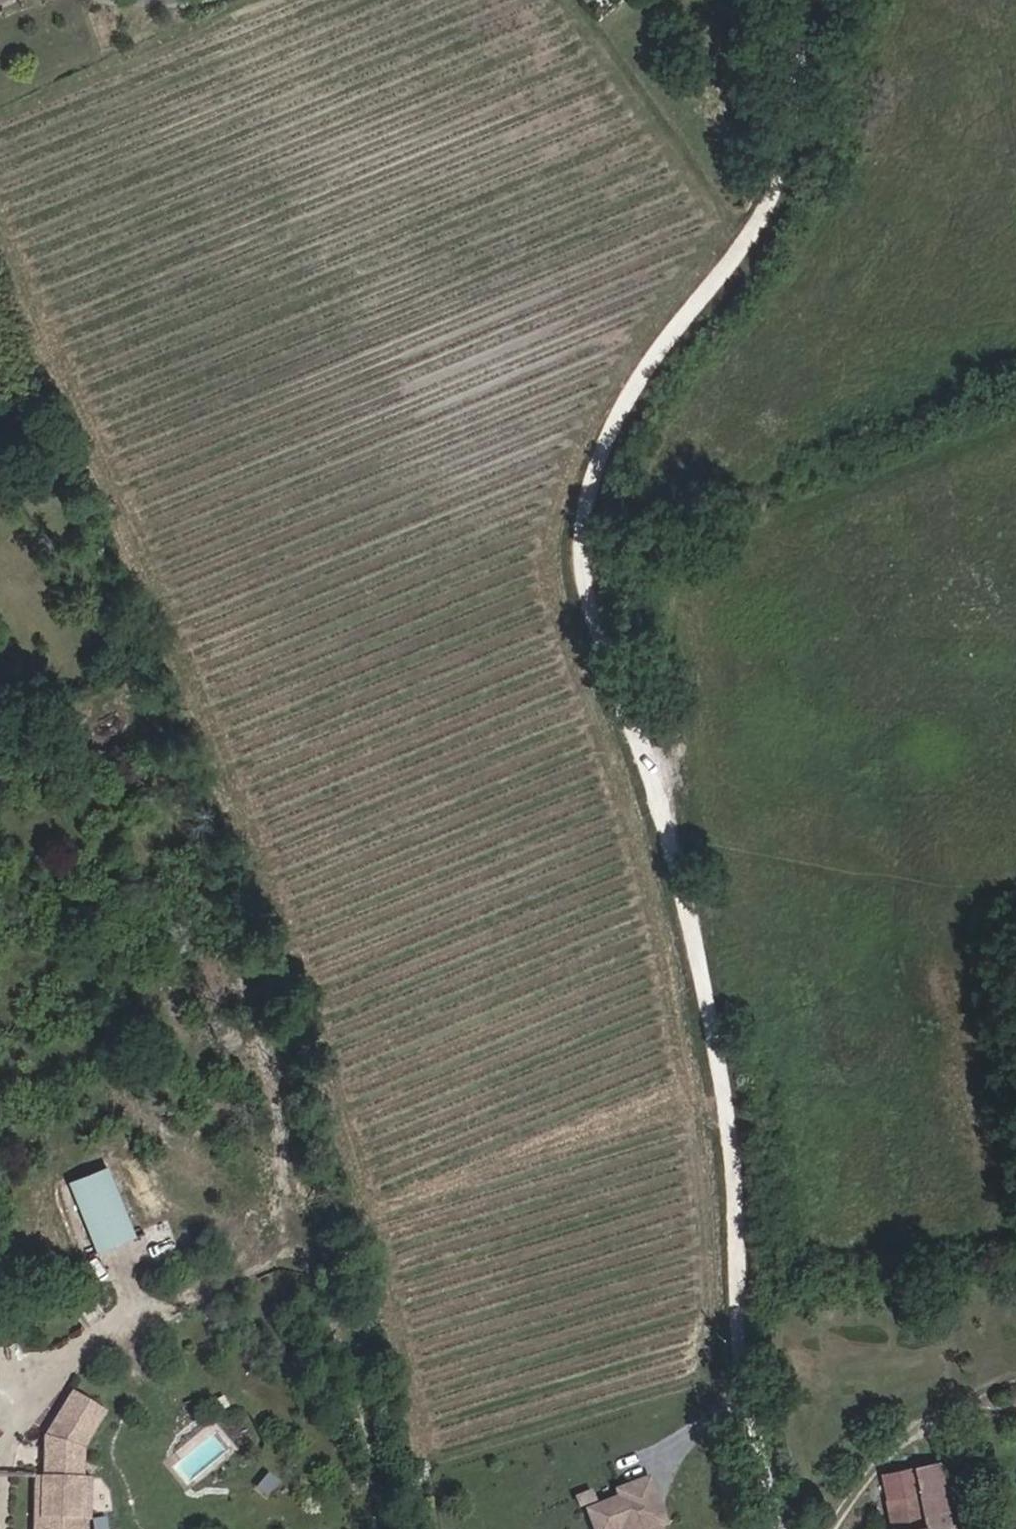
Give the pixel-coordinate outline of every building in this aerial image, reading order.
[(92,1250),(133,1239),(113,1165),(72,1176),(92,1250)] [(76,1392),(50,1436),(47,1477),(40,1478),(39,1528),(94,1528),(97,1480),(85,1478),(88,1450),(112,1412),(76,1392)] [(889,1528),(951,1528),(940,1464),(893,1472),(895,1484),(881,1487),(889,1528)] [(648,1509),(655,1506),(645,1479),(612,1492),(615,1499),(583,1511),(590,1528),(656,1528),(648,1509)] [(590,1503),(590,1502),(587,1494),(573,1499),(577,1508),(590,1503)]
